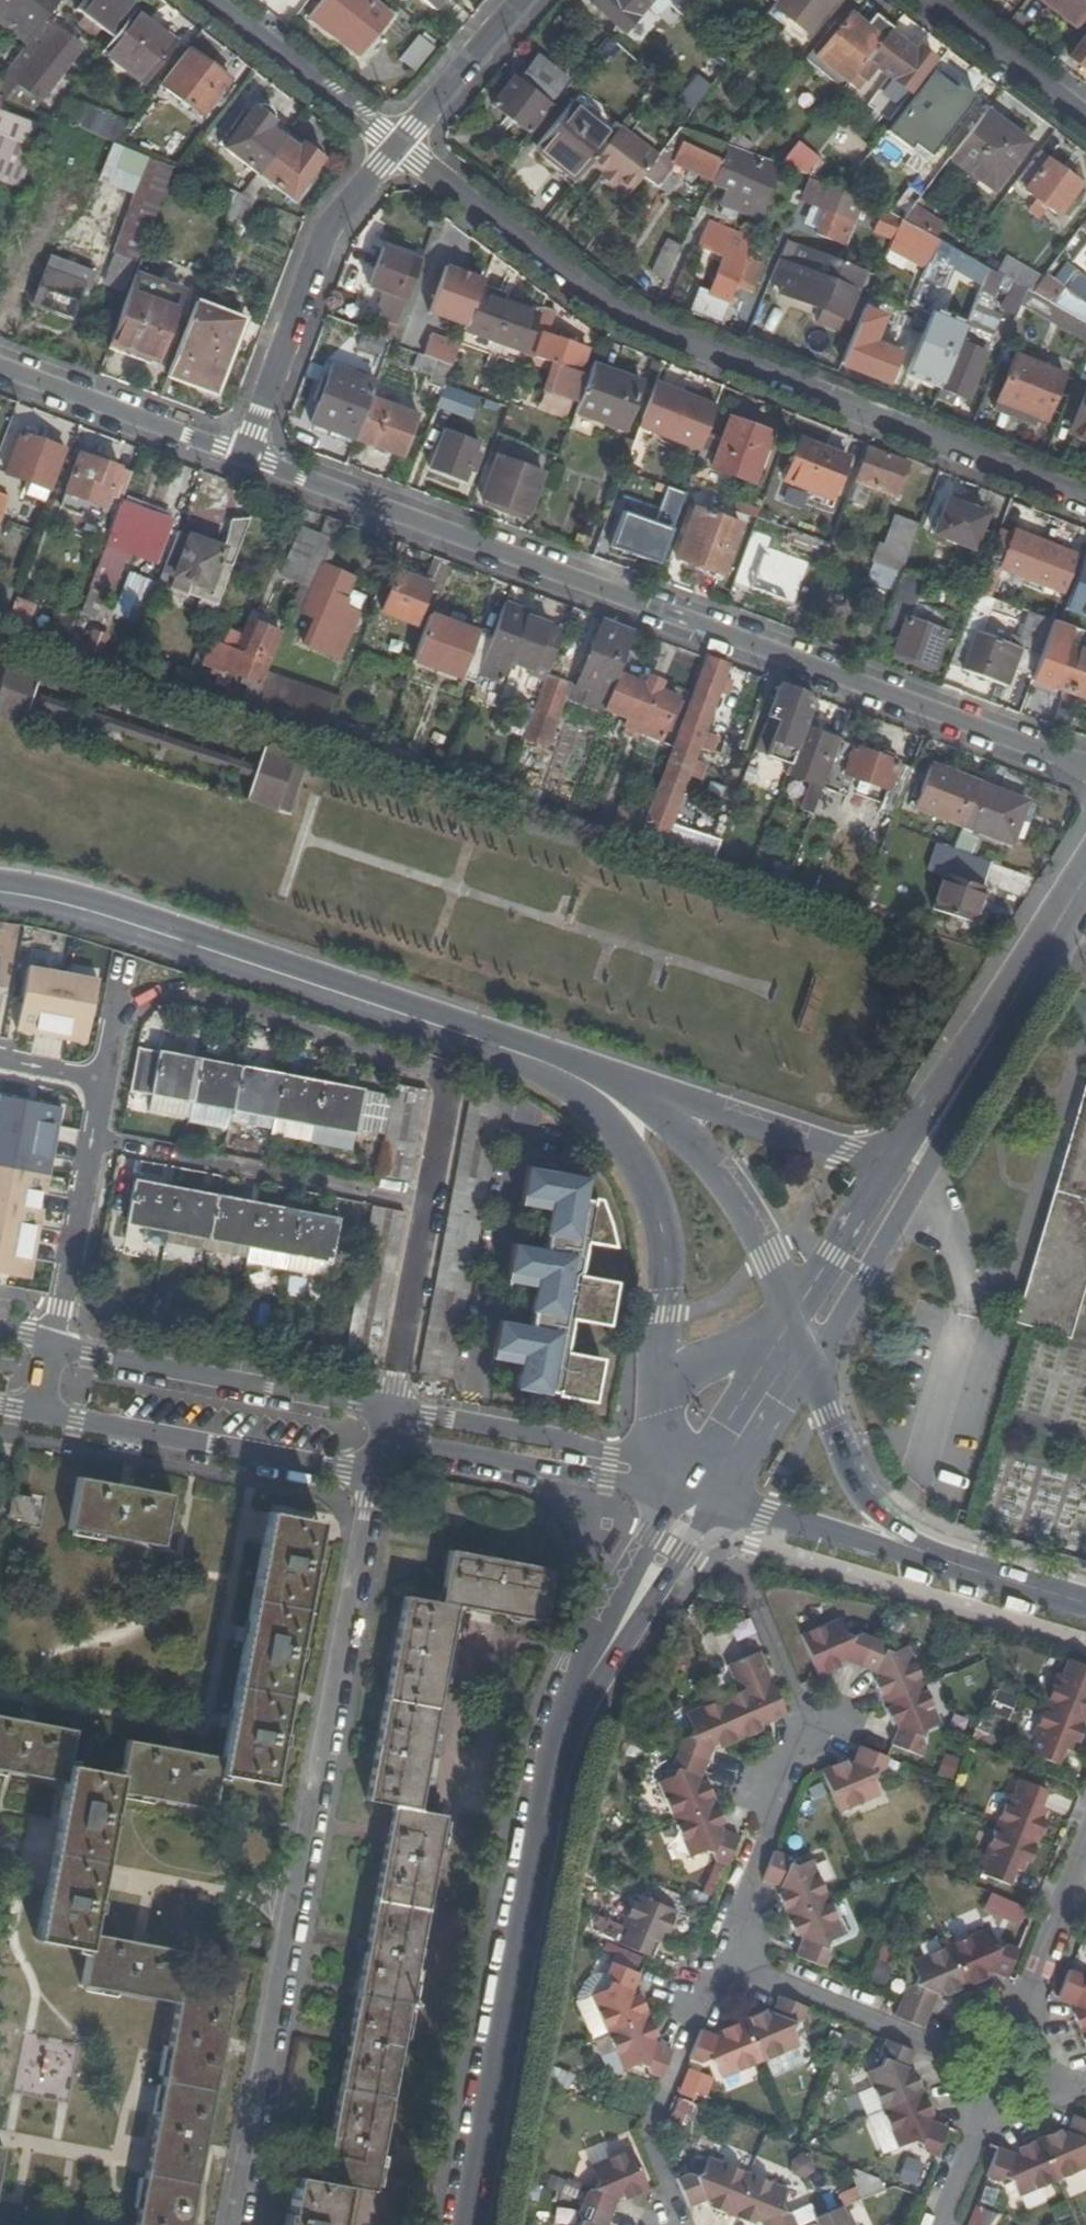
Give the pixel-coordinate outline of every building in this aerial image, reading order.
[(61,0),(0,0),(0,17),(30,40),(61,0)] [(136,7),(127,0),(85,0),(77,11),(112,38),(133,11),(136,7)] [(392,17),(374,0),(322,0),(310,15),(362,55),(392,17)] [(432,9),(440,0),(422,0),(432,9)] [(592,4),(626,33),(655,0),(596,0),(592,4)] [(777,1),(774,5),(808,31),(832,0),(778,0),(777,1)] [(1079,26),(1059,10),(1049,2),(1046,0),(1041,0),(1077,28),(1079,26)] [(1085,17),(1085,0),(1046,0),(1049,2),(1050,0),(1061,8),(1059,10),(1079,26),(1085,17)] [(1049,2),(1059,10),(1061,8),(1050,0),(1049,2)] [(174,43),(133,11),(112,38),(103,51),(144,81),(174,43)] [(817,56),(849,83),(887,36),(894,28),(877,15),(867,27),(852,13),(817,56)] [(42,101),(81,49),(48,23),(9,76),(42,101)] [(415,70),(433,47),(418,35),(400,59),(415,70)] [(887,36),(849,83),(858,90),(876,67),(910,94),(936,60),(919,47),(915,52),(899,39),(897,41),(887,36)] [(1071,56),(1085,67),(1085,66),(1085,36),(1071,56)] [(229,78),(187,46),(160,83),(202,114),(229,78)] [(518,81),(548,105),(569,79),(540,56),(518,81)] [(937,66),(909,103),(946,132),(975,95),(937,66)] [(550,106),(548,105),(518,81),(514,78),(493,104),(529,133),(550,106)] [(684,96),(678,91),(672,99),(677,104),(684,96)] [(560,165),(578,179),(592,162),(619,128),(621,127),(581,94),(532,153),(555,171),(560,165)] [(127,124),(85,106),(77,125),(115,142),(127,124)] [(245,164),(227,188),(236,192),(240,193),(256,173),(286,133),(272,122),(272,119),(272,118),(272,115),(271,112),(269,110),(267,108),(263,106),(260,106),(257,106),(254,108),(251,111),(223,147),(245,164)] [(0,111),(0,158),(26,168),(42,126),(0,111)] [(984,114),(950,159),(993,191),(1028,144),(1009,130),(1008,132),(984,114)] [(711,124),(689,117),(682,127),(708,136),(711,124)] [(682,127),(673,138),(723,162),(727,154),(727,144),(682,127)] [(621,186),(631,194),(644,176),(657,158),(619,128),(592,162),(606,173),(608,171),(623,183),(621,186)] [(301,144),(286,133),(256,173),(262,177),(289,198),(318,160),(319,158),(320,155),(320,152),(320,150),(318,147),(316,145),(314,143),(312,143),(310,142),(307,142),(304,142),(302,143),(301,144)] [(673,138),(657,158),(644,176),(670,196),(681,181),(668,171),(673,162),(689,170),(699,175),(713,181),(723,162),(673,138)] [(803,177),(820,158),(797,139),(781,158),(803,177)] [(782,164),(727,144),(727,154),(770,171),(756,200),(731,189),(725,203),(762,219),(782,164)] [(1039,152),(1016,183),(1027,190),(1049,160),(1039,152)] [(937,154),(891,214),(902,220),(903,220),(948,162),(937,154)] [(0,158),(0,181),(19,188),(26,168),(0,158)] [(175,167),(153,159),(117,257),(137,264),(139,265),(175,167)] [(1051,162),(1049,160),(1027,190),(1059,215),(1082,184),(1051,162)] [(555,171),(573,186),(578,179),(560,165),(555,171)] [(699,175),(689,170),(687,175),(696,179),(699,175)] [(256,173),(240,193),(247,197),(262,177),(256,173)] [(823,180),(813,175),(804,196),(814,200),(812,206),(825,211),(816,233),(843,245),(854,221),(861,202),(828,188),(821,185),(823,180)] [(240,193),(236,192),(226,218),(244,225),(253,199),(247,197),(240,193)] [(888,240),(899,219),(882,210),(871,231),(888,240)] [(903,220),(902,220),(895,237),(933,258),(941,243),(903,220)] [(699,289),(689,312),(722,325),(730,305),(752,239),(711,222),(700,246),(725,256),(710,293),(699,289)] [(1057,261),(1069,270),(1085,247),(1085,241),(1077,234),(1057,261)] [(680,246),(669,241),(653,273),(665,279),(680,246)] [(941,243),(933,258),(925,275),(977,297),(988,268),(963,254),(941,243)] [(407,299),(422,260),(383,246),(369,284),(407,299)] [(45,270),(84,285),(90,288),(95,274),(50,257),(45,270)] [(137,264),(117,257),(105,287),(125,294),(137,264)] [(999,273),(1033,293),(1044,279),(1008,258),(999,273)] [(764,265),(748,259),(737,288),(753,294),(764,265)] [(442,263),(423,313),(461,327),(480,277),(442,263)] [(849,321),(860,293),(793,266),(781,295),(849,321)] [(988,268),(977,297),(940,390),(937,397),(952,404),(956,396),(957,396),(965,399),(997,320),(996,312),(990,310),(1003,277),(988,268)] [(72,318),(84,285),(45,270),(33,303),(72,318)] [(181,293),(135,276),(129,292),(111,341),(157,359),(174,310),(181,293)] [(1001,309),(1016,315),(1026,290),(1011,282),(1001,309)] [(525,353),(538,316),(503,302),(505,297),(481,288),(466,329),(525,353)] [(197,297),(168,375),(214,393),(243,315),(197,297)] [(558,310),(544,306),(540,317),(535,330),(545,333),(536,356),(551,361),(554,363),(544,390),(572,401),(584,371),(581,370),(589,349),(573,343),(575,335),(563,331),(561,339),(549,334),(558,310)] [(540,317),(538,316),(525,353),(526,353),(535,330),(540,317)] [(386,338),(363,329),(356,347),(379,355),(386,338)] [(452,365),(460,345),(444,339),(436,359),(452,365)] [(888,380),(896,359),(859,343),(851,365),(888,380)] [(445,386),(452,365),(436,359),(418,352),(413,365),(434,373),(431,383),(444,388),(445,386)] [(1045,419),(1064,373),(1016,354),(997,400),(1045,419)] [(625,376),(594,363),(592,369),(623,381),(625,376)] [(370,398),(376,383),(330,366),(310,422),(355,439),(370,398)] [(592,369),(576,411),(624,430),(643,383),(625,376),(623,381),(592,369)] [(702,448),(707,434),(718,404),(656,381),(640,425),(702,448)] [(480,397),(448,387),(440,408),(472,419),(480,397)] [(1071,430),(1085,436),(1085,392),(1071,430)] [(418,416),(370,398),(355,439),(404,457),(418,416)] [(689,481),(704,487),(712,467),(753,482),(771,432),(731,417),(722,439),(707,434),(702,448),(689,481)] [(464,480),(469,466),(475,451),(478,444),(444,431),(430,467),(464,480)] [(49,489),(64,448),(21,433),(6,474),(49,489)] [(831,496),(846,457),(800,440),(785,479),(831,496)] [(896,495),(908,464),(869,448),(857,479),(896,495)] [(475,451),(469,466),(475,469),(481,453),(475,451)] [(121,501),(132,473),(80,453),(66,492),(81,497),(86,499),(98,503),(96,510),(102,512),(108,496),(121,501)] [(527,513),(536,490),(492,474),(483,497),(527,513)] [(661,514),(675,520),(683,498),(670,493),(661,514)] [(0,495),(0,524),(1,524),(11,499),(0,495)] [(86,499),(81,497),(74,513),(80,515),(86,499)] [(973,547),(986,513),(948,499),(935,533),(973,547)] [(120,504),(109,534),(157,552),(168,521),(120,504)] [(722,573),(740,524),(695,507),(677,556),(722,573)] [(657,562),(670,528),(624,511),(611,545),(657,562)] [(219,541),(225,522),(202,514),(195,533),(219,541)] [(902,571),(919,526),(894,517),(884,546),(878,543),(872,561),(902,571)] [(1001,524),(984,571),(998,576),(1001,566),(1054,586),(1069,550),(1001,524)] [(302,580),(319,535),(302,528),(283,574),(302,582),(302,580)] [(203,606),(217,611),(238,552),(177,530),(163,570),(210,588),(203,606)] [(336,543),(319,535),(302,580),(314,586),(303,611),(334,624),(355,577),(327,564),(336,543)] [(818,542),(815,549),(825,553),(828,545),(818,542)] [(812,556),(815,549),(809,547),(806,554),(812,556)] [(784,597),(796,566),(750,548),(738,579),(784,597)] [(450,562),(437,557),(427,582),(430,584),(440,588),(450,562)] [(115,564),(101,559),(90,588),(104,593),(115,564)] [(796,564),(796,566),(784,597),(783,599),(796,603),(809,569),(796,564)] [(430,584),(427,582),(397,571),(382,611),(415,624),(430,584)] [(129,617),(143,622),(158,583),(144,577),(129,617)] [(868,596),(889,604),(894,591),(895,590),(874,582),(868,596)] [(18,591),(4,628),(23,634),(33,605),(32,605),(34,597),(18,591)] [(105,597),(89,591),(81,613),(97,619),(105,597)] [(889,604),(876,640),(895,648),(894,652),(927,664),(938,636),(940,631),(927,626),(932,613),(912,606),(915,599),(894,591),(889,604)] [(1013,666),(1034,674),(1054,619),(1031,611),(1018,646),(982,633),(995,598),(977,591),(950,663),(1006,684),(1013,666)] [(855,632),(876,640),(889,604),(868,596),(855,632)] [(492,637),(478,674),(500,683),(511,655),(550,670),(564,632),(549,627),(550,624),(526,615),(529,611),(505,602),(492,637)] [(431,614),(412,663),(473,687),(478,674),(492,637),(431,614)] [(608,703),(619,673),(635,629),(605,619),(598,633),(578,684),(603,693),(600,700),(608,703)] [(268,665),(270,667),(283,633),(250,621),(238,653),(212,643),(204,664),(221,671),(223,667),(261,682),(268,665)] [(1070,639),(1053,686),(1085,699),(1085,644),(1070,639)] [(708,657),(640,837),(712,860),(720,839),(669,823),(729,664),(708,657)] [(0,682),(0,716),(20,723),(36,678),(5,667),(0,682)] [(268,673),(254,710),(316,730),(328,694),(268,673)] [(608,703),(606,708),(632,718),(629,725),(661,737),(678,694),(658,686),(660,681),(646,676),(643,681),(619,673),(608,703)] [(534,712),(524,739),(545,746),(568,681),(548,674),(534,712)] [(755,751),(789,764),(796,747),(803,727),(814,696),(781,683),(755,751)] [(328,694),(316,730),(327,734),(341,699),(328,694)] [(789,764),(786,772),(822,786),(824,781),(832,760),(825,757),(833,737),(803,727),(796,747),(789,764)] [(832,760),(824,781),(839,786),(842,778),(847,780),(849,775),(887,789),(885,796),(898,801),(912,766),(840,739),(832,760)] [(259,750),(243,799),(288,814),(304,765),(259,750)] [(963,824),(979,783),(932,765),(915,806),(963,824)] [(1027,801),(979,783),(963,824),(1011,843),(1027,801)] [(1027,801),(1011,843),(1019,846),(1036,804),(1027,801)] [(620,812),(614,828),(639,837),(645,821),(620,812)] [(954,848),(972,854),(978,838),(961,831),(954,848)] [(971,919),(991,861),(972,854),(954,848),(938,842),(929,870),(945,875),(933,906),(971,919)] [(859,909),(871,912),(882,885),(869,880),(859,909)] [(96,960),(18,947),(7,1030),(87,1040),(96,960)] [(158,1045),(132,1040),(124,1083),(150,1088),(158,1045)] [(392,1090),(158,1045),(150,1088),(194,1097),(275,1112),(315,1120),(356,1128),(384,1135),(392,1090)] [(395,1076),(392,1090),(384,1135),(377,1169),(410,1175),(428,1082),(395,1076)] [(452,1372),(505,1084),(472,1077),(419,1366),(452,1372)] [(1085,1080),(1015,1316),(1027,1320),(1069,1333),(1085,1277),(1085,1081),(1085,1080)] [(1,1083),(0,1086),(0,1271),(26,1276),(63,1100),(1,1083)] [(194,1097),(150,1088),(146,1106),(189,1114),(194,1097)] [(271,1132),(312,1139),(315,1120),(275,1112),(271,1132)] [(353,1147),(356,1128),(315,1120),(312,1139),(353,1147)] [(506,1312),(498,1356),(522,1361),(518,1381),(548,1386),(549,1384),(555,1385),(555,1387),(594,1394),(602,1350),(565,1344),(571,1310),(607,1316),(614,1271),(578,1266),(583,1233),(620,1239),(615,1214),(602,1190),(588,1188),(591,1169),(534,1159),(526,1199),(558,1205),(552,1240),(520,1235),(513,1274),(544,1280),(538,1318),(506,1312)] [(126,1217),(249,1240),(291,1249),(331,1256),(339,1214),(133,1174),(126,1217)] [(377,1358),(406,1205),(372,1200),(343,1352),(377,1358)] [(291,1249),(249,1240),(245,1259),(287,1267),(291,1249)] [(291,1249),(287,1267),(328,1275),(331,1256),(291,1249)] [(163,1543),(173,1490),(78,1471),(67,1524),(163,1543)] [(30,1517),(35,1494),(12,1489),(6,1512),(30,1517)] [(196,2179),(233,1990),(181,1981),(187,1947),(91,1928),(118,1787),(212,1806),(218,1768),(272,1779),(320,1518),(268,1508),(222,1753),(127,1734),(121,1770),(70,1760),(76,1724),(0,1710),(0,1764),(66,1778),(36,1937),(87,1947),(81,1980),(177,1999),(144,2168),(132,2224),(186,2224),(196,2179)] [(554,1565),(449,1545),(439,1597),(405,1590),(367,1795),(393,1800),(321,2176),(295,2171),(285,2224),(339,2224),(347,2181),(375,2185),(446,1810),(419,1805),(456,1601),(544,1617),(554,1565)] [(891,1622),(906,1625),(909,1616),(893,1612),(891,1622)] [(862,1665),(872,1638),(862,1633),(855,1637),(848,1635),(841,1621),(804,1634),(823,1675),(836,1670),(834,1665),(846,1659),(862,1665)] [(883,1641),(872,1638),(862,1665),(877,1671),(881,1687),(876,1690),(882,1703),(924,1684),(907,1647),(893,1652),(888,1651),(883,1641)] [(789,1703),(763,1639),(730,1653),(744,1686),(723,1694),(724,1696),(742,1738),(755,1733),(753,1726),(765,1721),(769,1719),(767,1714),(772,1711),(783,1706),(789,1703)] [(1044,1700),(1085,1717),(1085,1661),(1067,1654),(1061,1669),(1057,1668),(1044,1700)] [(940,1722),(924,1684),(882,1703),(888,1717),(895,1715),(900,1725),(893,1743),(921,1754),(926,1743),(923,1737),(926,1726),(940,1722)] [(724,1696),(723,1694),(685,1710),(691,1726),(690,1732),(683,1736),(678,1747),(707,1759),(712,1744),(725,1738),(728,1744),(742,1738),(724,1696)] [(1044,1700),(1032,1731),(1036,1733),(1030,1749),(1058,1760),(1065,1745),(1070,1746),(1074,1735),(1079,1737),(1085,1720),(1085,1717),(1044,1700)] [(884,1768),(889,1755),(861,1744),(855,1760),(849,1763),(845,1757),(840,1760),(821,1768),(839,1810),(876,1791),(871,1780),(874,1772),(884,1768)] [(658,1781),(675,1818),(718,1800),(712,1786),(705,1787),(701,1776),(707,1759),(678,1747),(673,1759),(677,1766),(674,1774),(658,1781)] [(943,1754),(937,1775),(952,1779),(958,1758),(943,1754)] [(1009,1790),(997,1822),(1039,1838),(1047,1817),(1043,1815),(1047,1805),(1041,1802),(1047,1787),(1020,1776),(1013,1791),(1009,1790)] [(718,1800),(675,1818),(692,1856),(706,1850),(712,1851),(716,1860),(728,1866),(740,1837),(724,1829),(718,1818),(725,1814),(718,1800)] [(32,1805),(23,1860),(39,1863),(48,1808),(32,1805)] [(1039,1838),(997,1822),(984,1853),(988,1854),(982,1871),(1009,1882),(1016,1866),(1022,1867),(1026,1856),(1032,1857),(1039,1838)] [(787,1914),(828,1896),(812,1860),(799,1865),(791,1862),(787,1851),(776,1847),(765,1877),(778,1884),(785,1897),(780,1899),(787,1914)] [(610,1923),(605,1936),(649,1953),(655,1938),(660,1940),(667,1924),(672,1925),(678,1911),(636,1895),(622,1927),(610,1923)] [(845,1934),(828,1896),(787,1914),(793,1928),(799,1927),(804,1938),(798,1953),(826,1965),(829,1954),(827,1947),(832,1939),(845,1934)] [(986,1896),(982,1915),(1020,1922),(1023,1903),(986,1896)] [(987,1928),(951,1943),(968,1984),(984,1977),(990,1975),(987,1970),(992,1968),(1009,1975),(1021,1946),(1009,1942),(1004,1946),(993,1942),(987,1928)] [(909,1986),(905,1996),(933,2007),(939,1991),(945,1990),(948,1993),(954,1990),(968,1984),(951,1943),(915,1959),(921,1974),(918,1983),(909,1986)] [(595,1993),(611,2031),(653,2013),(647,1999),(641,2001),(635,1987),(641,1972),(614,1961),(609,1973),(612,1980),(608,1987),(595,1993)] [(1072,1967),(1060,1994),(1077,2001),(1079,2008),(1075,2010),(1078,2016),(1084,2031),(1085,2031),(1085,1978),(1085,1977),(1084,1971),(1072,1967)] [(804,2018),(809,2007),(781,1996),(775,2011),(761,2016),(759,2012),(746,2017),(764,2059),(800,2044),(795,2029),(800,2020),(804,2018)] [(933,2007),(905,1996),(899,2013),(927,2024),(933,2007)] [(652,2073),(663,2078),(675,2047),(657,2041),(653,2030),(658,2027),(653,2013),(611,2031),(626,2070),(641,2062),(649,2066),(652,2073)] [(725,2076),(764,2059),(746,2017),(731,2023),(732,2028),(719,2034),(702,2029),(691,2059),(701,2062),(707,2059),(719,2062),(725,2076)] [(866,2029),(852,2024),(843,2048),(856,2054),(866,2029)] [(869,2071),(885,2108),(926,2090),(920,2075),(917,2070),(913,2072),(909,2064),(915,2049),(889,2038),(884,2049),(887,2057),(883,2065),(869,2071)] [(556,2077),(587,2089),(592,2078),(560,2065),(556,2077)] [(686,2095),(695,2100),(703,2078),(694,2075),(686,2095)] [(926,2090),(885,2108),(900,2144),(915,2137),(924,2140),(926,2149),(938,2153),(949,2124),(934,2119),(930,2111),(934,2109),(932,2103),(926,2090)] [(630,2107),(642,2112),(649,2097),(636,2092),(630,2107)] [(667,2118),(684,2125),(695,2102),(677,2094),(667,2118)] [(1077,2112),(1071,2127),(1064,2131),(1062,2127),(1056,2129),(1041,2135),(1059,2176),(1085,2164),(1085,2116),(1077,2112)] [(1023,2191),(1059,2176),(1041,2135),(1025,2142),(1020,2143),(1022,2148),(1016,2151),(1000,2145),(989,2172),(1001,2177),(1008,2174),(1018,2177),(1023,2191)] [(588,2188),(583,2199),(611,2210),(617,2195),(623,2192),(627,2196),(649,2186),(631,2145),(592,2162),(597,2177),(594,2186),(588,2188)] [(806,2153),(789,2160),(796,2177),(813,2170),(806,2153)] [(735,2213),(752,2171),(711,2155),(705,2171),(699,2175),(692,2171),(679,2176),(691,2204),(706,2197),(712,2199),(711,2204),(718,2206),(735,2213)] [(914,2177),(924,2180),(929,2166),(920,2163),(914,2177)] [(752,2171),(735,2213),(749,2219),(754,2221),(757,2217),(764,2219),(766,2224),(796,2224),(798,2224),(793,2211),(787,2210),(783,2200),(788,2186),(752,2171)] [(836,2194),(841,2205),(881,2191),(873,2171),(852,2178),(855,2187),(836,2194)] [(605,2224),(611,2210),(583,2199),(578,2209),(581,2217),(578,2224),(576,2224),(607,2224),(605,2224)] [(845,2204),(817,2216),(821,2224),(858,2224),(855,2218),(852,2219),(845,2204)] [(966,2224),(993,2224),(996,2216),(974,2207),(966,2224)]
